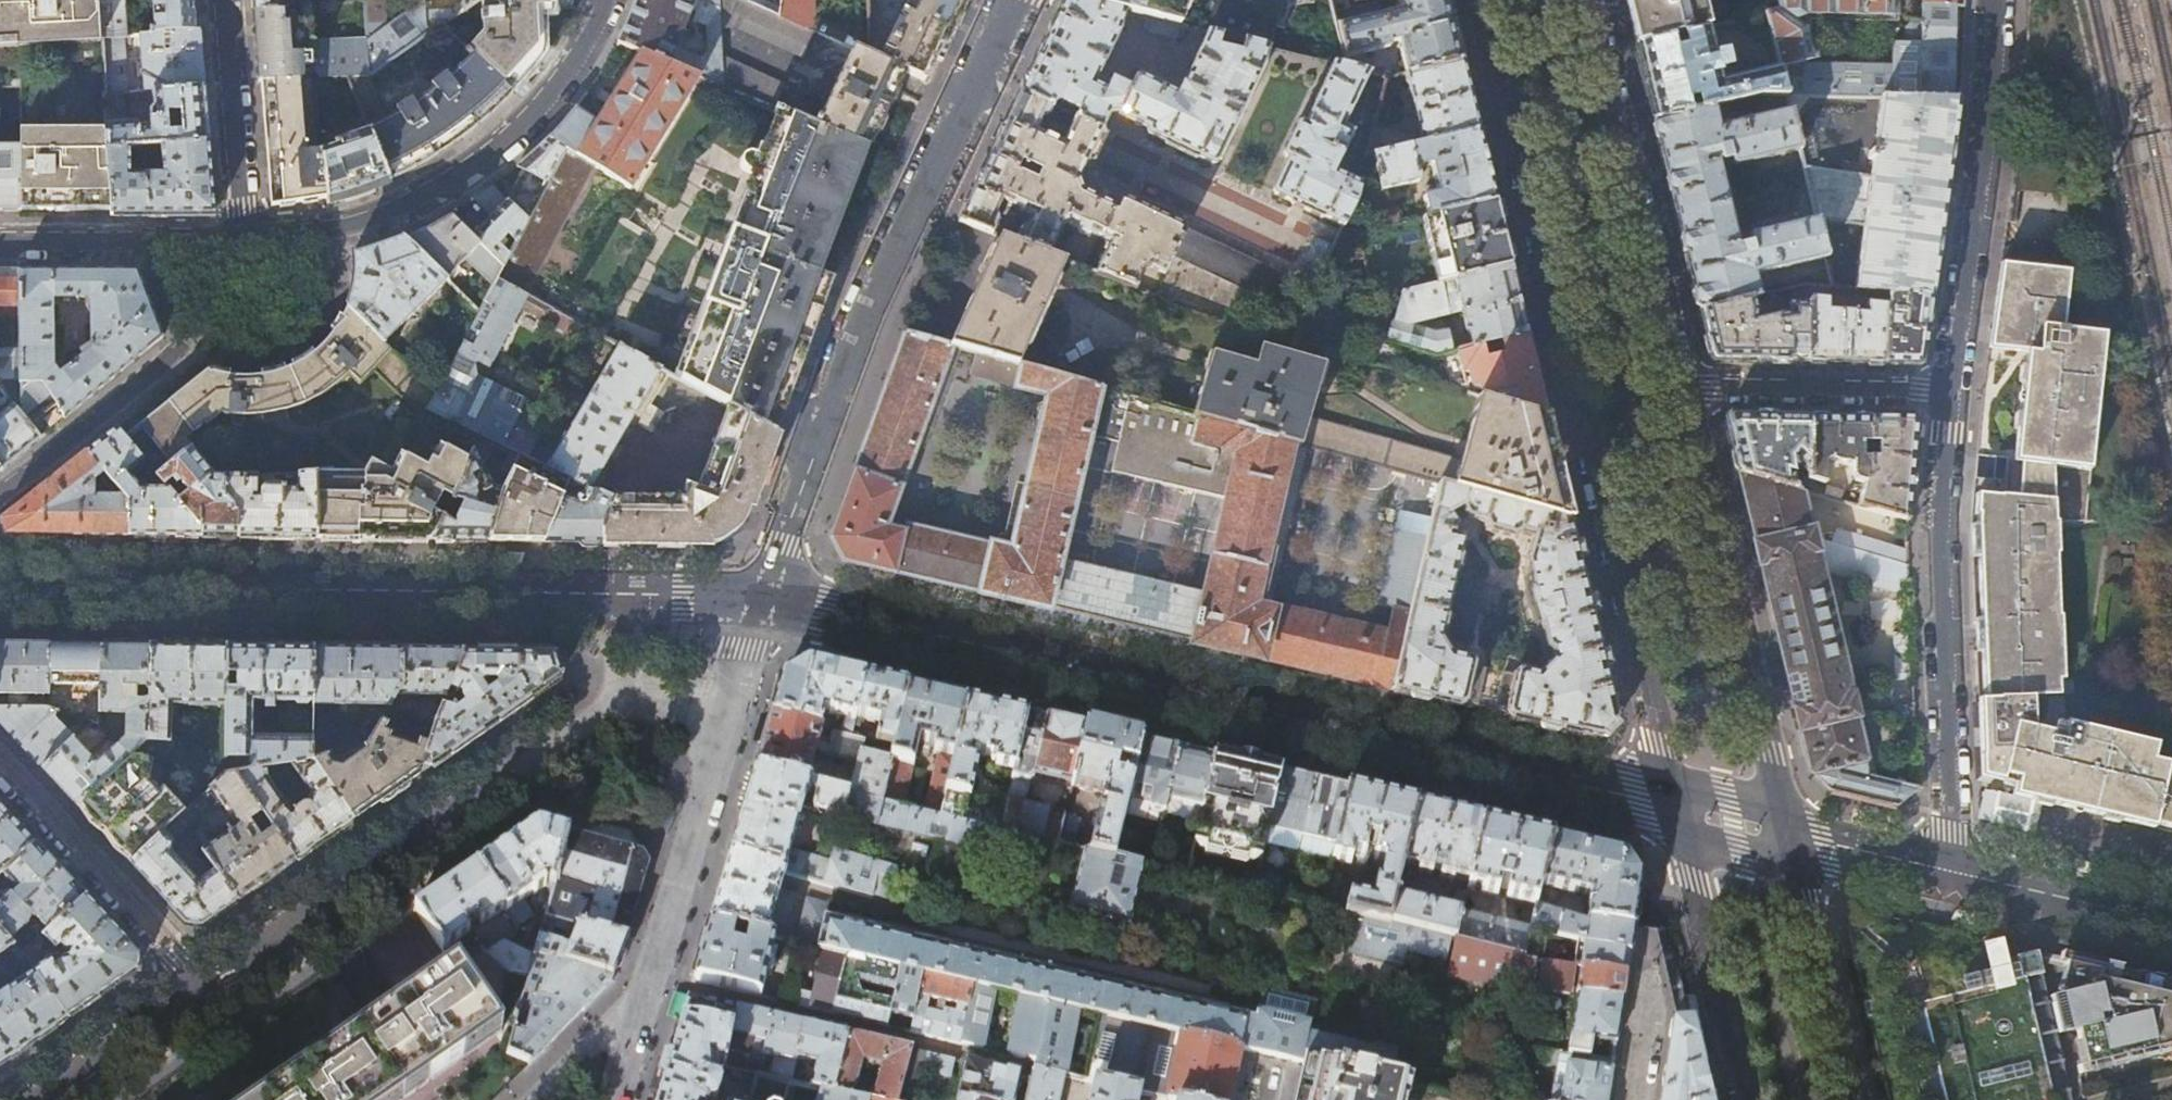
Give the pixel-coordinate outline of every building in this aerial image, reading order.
[(103,37),(101,37),(99,0),(0,0),(0,88),(22,88),(21,130),(21,147),(21,206),(111,205),(109,149),(107,125),(106,93),(108,93),(104,41),(103,37)] [(101,37),(103,37),(128,35),(126,0),(99,0),(101,37)] [(128,35),(131,35),(142,35),(196,31),(192,0),(126,0),(128,35)] [(253,10),(279,9),(278,0),(253,0),(253,10)] [(368,59),(369,74),(427,33),(425,9),(425,0),(422,0),(384,26),(383,0),(365,0),(368,59)] [(463,1),(454,8),(425,9),(427,33),(442,23),(443,23),(481,0),(463,0),(463,1)] [(483,8),(481,8),(482,20),(484,20),(484,32),(468,49),(474,54),(506,86),(528,61),(526,59),(534,50),(532,8),(554,8),(554,0),(482,0),(483,8)] [(694,0),(637,0),(632,14),(619,41),(641,50),(669,62),(676,45),(691,7),(694,0)] [(697,10),(700,2),(694,0),(691,7),(697,10)] [(748,0),(719,0),(720,7),(721,28),(736,26),(802,57),(815,31),(779,14),(748,0)] [(748,0),(779,14),(781,0),(748,0)] [(813,0),(781,0),(779,14),(815,31),(819,33),(818,17),(814,17),(813,0)] [(871,56),(904,71),(927,81),(944,46),(945,46),(967,0),(869,0),(871,56)] [(1215,164),(1220,162),(1263,66),(1267,48),(1209,33),(1181,93),(1144,74),(1138,76),(1132,88),(1114,80),(1110,88),(1099,83),(1124,30),(1128,12),(1102,6),(1084,0),(1064,0),(1025,81),(1020,91),(1007,118),(1007,120),(992,151),(976,185),(959,220),(997,234),(1009,210),(1010,211),(1016,208),(1017,207),(1036,215),(1033,222),(1031,221),(1020,243),(1052,255),(1064,228),(1072,224),(1082,228),(1084,233),(1088,235),(1092,234),(1093,232),(1105,237),(1117,243),(1104,274),(1137,286),(1141,273),(1152,265),(1168,273),(1176,256),(1260,297),(1296,278),(1190,228),(1128,198),(1123,199),(1120,206),(1087,192),(1083,180),(1107,131),(1105,129),(1112,116),(1126,112),(1158,128),(1157,132),(1160,139),(1215,164)] [(1102,6),(1128,12),(1149,17),(1188,28),(1209,33),(1267,48),(1286,2),(1295,0),(1105,0),(1102,6)] [(1397,9),(1336,24),(1344,58),(1389,47),(1388,42),(1397,40),(1404,72),(1461,60),(1451,16),(1447,0),(1394,0),(1397,9)] [(1703,0),(1626,0),(1628,11),(1636,44),(1710,25),(1703,0)] [(1801,28),(1789,20),(1799,15),(1885,14),(1886,7),(1891,6),(1891,0),(1776,0),(1778,7),(1765,11),(1786,93),(1805,94),(1877,96),(1887,96),(1959,98),(1961,78),(1964,0),(1917,0),(1916,15),(1908,15),(1899,29),(1898,45),(1888,45),(1887,66),(1811,65),(1801,28)] [(721,28),(720,7),(700,2),(697,10),(692,20),(707,23),(708,50),(701,56),(676,45),(669,62),(724,86),(722,57),(721,28)] [(314,55),(311,6),(303,7),(303,18),(285,19),(283,8),(279,9),(253,10),(259,80),(264,80),(299,78),(303,77),(315,77),(314,62),(314,55)] [(1786,93),(1765,11),(1744,16),(1747,28),(1761,35),(1764,34),(1772,66),(1722,78),(1710,25),(1636,44),(1649,95),(1654,119),(1713,104),(1761,93),(1785,93),(1786,93)] [(1186,38),(1188,28),(1149,17),(1146,28),(1151,29),(1151,32),(1179,39),(1180,37),(1186,38)] [(196,31),(142,35),(144,62),(137,62),(138,79),(145,78),(146,91),(154,91),(205,87),(201,31),(196,31)] [(131,35),(128,35),(103,37),(104,41),(108,93),(128,92),(125,45),(132,44),(131,35)] [(868,148),(904,71),(871,56),(855,49),(821,120),(817,118),(814,125),(868,148)] [(724,86),(669,62),(641,50),(597,120),(576,107),(551,136),(566,146),(528,218),(511,251),(505,264),(498,277),(527,293),(593,164),(631,187),(667,130),(680,138),(644,197),(730,250),(681,379),(730,406),(777,432),(799,370),(825,300),(830,290),(834,281),(820,275),(868,148),(814,125),(774,108),(724,86)] [(387,118),(369,74),(348,75),(364,116),(388,177),(408,168),(414,166),(428,159),(448,146),(467,131),(492,110),(512,91),(506,86),(474,54),(451,75),(448,71),(432,83),(435,87),(415,101),(412,97),(395,107),(398,112),(387,118)] [(785,84),(722,57),(724,86),(774,108),(785,84)] [(348,75),(369,74),(368,59),(314,62),(315,77),(348,75)] [(1461,60),(1404,72),(1420,136),(1421,143),(1478,130),(1468,87),(1461,60)] [(1367,73),(1346,68),(1329,63),(1303,122),(1300,121),(1296,123),(1282,153),(1284,157),(1287,158),(1273,190),(1275,194),(1343,225),(1356,196),(1360,181),(1336,171),(1353,131),(1344,127),(1367,73)] [(307,140),(299,78),(264,80),(273,187),(294,203),(328,195),(323,149),(311,151),(309,140),(307,140)] [(109,149),(130,147),(163,145),(210,142),(205,87),(154,91),(155,106),(151,112),(152,126),(141,127),(137,123),(107,125),(109,149)] [(1805,94),(1786,93),(1785,93),(1790,109),(1792,119),(1805,94)] [(1959,98),(1887,96),(1877,96),(1868,176),(1804,169),(1815,215),(1862,222),(1855,288),(1887,292),(1931,296),(1938,244),(1939,241),(1953,138),(1959,98)] [(1799,150),(1792,119),(1790,109),(1719,126),(1713,104),(1654,119),(1664,162),(1666,166),(1677,214),(1728,203),(1718,161),(1727,158),(1727,162),(1729,165),(1732,166),(1735,165),(1799,150)] [(336,145),(323,149),(328,195),(328,203),(333,202),(341,200),(368,191),(369,191),(390,182),(388,177),(364,116),(359,118),(364,130),(337,139),(337,142),(336,142),(336,145)] [(1371,155),(1421,143),(1420,136),(1372,129),(1366,156),(1371,155)] [(1478,130),(1421,143),(1371,155),(1380,191),(1420,181),(1420,179),(1418,168),(1431,164),(1436,184),(1425,187),(1427,194),(1423,195),(1427,214),(1494,198),(1486,163),(1478,130)] [(525,168),(509,198),(528,218),(566,146),(551,136),(540,147),(535,152),(527,160),(518,167),(525,168)] [(210,142),(163,145),(165,175),(131,176),(130,147),(109,149),(111,205),(112,215),(215,215),(210,142)] [(0,148),(0,211),(21,211),(21,206),(21,147),(0,148)] [(474,235),(505,264),(511,251),(528,218),(509,198),(493,185),(474,198),(492,217),(474,235)] [(1494,198),(1427,214),(1400,221),(1381,226),(1359,232),(1372,287),(1392,292),(1398,291),(1510,265),(1494,198)] [(1738,245),(1728,203),(1677,214),(1686,252),(1695,290),(1700,310),(1753,296),(1760,295),(1754,274),(1825,257),(1815,217),(1749,234),(1747,236),(1746,237),(1746,240),(1747,244),(1738,245)] [(1378,213),(1381,226),(1400,221),(1397,208),(1378,213)] [(428,232),(408,240),(447,277),(481,308),(498,277),(505,264),(474,235),(455,217),(433,229),(428,232)] [(403,236),(358,251),(353,253),(353,284),(347,306),(385,342),(447,277),(408,240),(403,236)] [(1069,261),(1052,255),(1020,243),(1005,237),(957,346),(959,347),(983,354),(1023,365),(1042,323),(1045,324),(1053,304),(1050,303),(1069,261)] [(1302,269),(1304,273),(1326,261),(1333,246),(1318,239),(1315,240),(1302,269)] [(1990,343),(2027,349),(2015,457),(2024,458),(2023,480),(2032,481),(2031,496),(1975,492),(1973,519),(1973,555),(1975,555),(1978,649),(1975,650),(1977,683),(1980,683),(1981,728),(1979,728),(1982,768),(2015,776),(2011,794),(2036,799),(2122,819),(2152,826),(2154,816),(2163,818),(2162,826),(2171,828),(2171,759),(2167,760),(2151,757),(2155,741),(2060,719),(2061,612),(2058,612),(2056,550),(2058,550),(2057,518),(2055,518),(2053,462),(2091,466),(2103,370),(2095,369),(2099,328),(2063,324),(2069,268),(2002,258),(1990,343)] [(1510,265),(1398,291),(1390,318),(1385,316),(1379,336),(1434,352),(1454,348),(1450,328),(1440,321),(1419,326),(1407,322),(1462,309),(1471,344),(1527,333),(1516,290),(1510,265)] [(0,269),(0,310),(21,310),(20,269),(0,269)] [(21,310),(21,321),(22,348),(22,381),(45,382),(66,417),(163,336),(137,269),(136,269),(20,269),(21,310)] [(552,307),(527,293),(498,277),(481,308),(462,346),(492,362),(521,307),(545,321),(552,307)] [(1757,313),(1753,296),(1700,310),(1705,332),(1710,350),(1711,358),(1714,360),(1744,361),(1747,361),(1806,361),(1807,303),(1812,296),(1824,285),(1805,283),(1797,286),(1795,303),(1789,303),(1788,313),(1756,322),(1757,313)] [(1832,286),(1824,285),(1812,296),(1807,303),(1806,361),(1833,362),(1885,363),(1885,302),(1866,301),(1865,313),(1828,309),(1828,297),(1839,287),(1832,286)] [(1927,325),(1931,296),(1887,292),(1887,303),(1885,302),(1885,363),(1899,363),(1922,364),(1927,325)] [(1317,316),(1328,319),(1333,302),(1322,299),(1317,316)] [(208,371),(124,437),(143,459),(150,467),(158,475),(192,448),(186,440),(205,424),(206,427),(221,414),(223,415),(245,417),(288,410),(325,393),(352,373),(362,383),(393,350),(385,342),(347,306),(335,329),(313,353),(279,370),(258,375),(208,371)] [(21,310),(0,310),(0,321),(21,321),(21,310)] [(906,332),(905,335),(831,536),(844,560),(846,561),(900,574),(1089,618),(1392,688),(1429,535),(1405,529),(1386,606),(1394,608),(1388,633),(1272,606),(1271,611),(1254,606),(1290,441),(1196,414),(1023,365),(983,354),(978,373),(1023,385),(1022,387),(1051,398),(1045,425),(1018,551),(896,522),(959,347),(957,346),(951,344),(906,332)] [(1527,333),(1471,344),(1459,347),(1465,369),(1470,368),(1478,396),(1546,415),(1540,388),(1531,351),(1527,333)] [(538,439),(529,457),(571,478),(597,491),(624,448),(618,445),(662,368),(620,345),(559,450),(538,439)] [(488,369),(492,362),(462,346),(437,393),(429,409),(481,434),(520,453),(529,457),(538,439),(542,432),(541,432),(552,412),(478,377),(474,367),(476,363),(488,369)] [(1215,352),(1196,414),(1290,441),(1303,444),(1311,416),(1326,363),(1267,346),(1261,366),(1215,352)] [(0,379),(23,414),(22,381),(22,348),(0,347),(0,379)] [(0,380),(0,407),(4,406),(8,411),(0,417),(0,468),(2,470),(40,438),(23,414),(0,379),(0,380)] [(22,381),(23,414),(40,438),(66,417),(45,382),(22,381)] [(1552,439),(1546,415),(1478,396),(1461,458),(1311,416),(1303,444),(1442,483),(1571,520),(1552,439)] [(770,449),(777,432),(730,406),(698,490),(686,484),(684,499),(614,498),(613,499),(605,522),(603,522),(602,542),(619,542),(692,543),(703,543),(707,543),(708,543),(710,542),(712,542),(713,541),(742,521),(742,520),(743,519),(744,518),(746,515),(747,512),(770,449)] [(1733,447),(1739,472),(1796,488),(1795,484),(1793,485),(1789,466),(1798,464),(1808,474),(1809,416),(1767,415),(1730,415),(1728,415),(1726,417),(1726,419),(1733,447)] [(1827,416),(1809,416),(1808,474),(1808,475),(1808,479),(1820,495),(1827,498),(1822,482),(1823,462),(1828,458),(1850,465),(1850,473),(1853,478),(1862,481),(1863,481),(1868,476),(1870,417),(1827,416)] [(1863,481),(1862,481),(1854,505),(1906,519),(1907,515),(1911,467),(1916,417),(1884,417),(1870,417),(1868,476),(1863,481)] [(117,428),(88,450),(105,470),(114,482),(127,472),(143,459),(124,437),(117,428)] [(510,473),(520,453),(481,434),(470,454),(462,479),(461,482),(432,539),(461,540),(488,540),(502,488),(492,488),(480,468),(493,446),(508,453),(500,470),(510,473)] [(364,474),(316,475),(316,478),(317,538),(355,538),(413,539),(432,539),(461,482),(462,479),(470,454),(450,444),(438,463),(433,460),(428,468),(407,458),(397,476),(371,463),(364,474)] [(215,476),(192,448),(158,475),(158,476),(169,489),(201,526),(201,536),(220,536),(238,536),(238,514),(225,496),(225,476),(215,476)] [(101,474),(105,470),(88,450),(71,463),(1,519),(6,533),(57,534),(130,535),(130,501),(126,496),(119,496),(93,495),(94,479),(101,474)] [(1979,452),(1976,477),(2005,479),(2007,455),(1979,452)] [(571,478),(529,457),(520,453),(510,473),(502,488),(488,540),(518,541),(545,541),(571,478)] [(152,481),(158,476),(158,475),(150,467),(144,472),(152,481)] [(114,482),(105,470),(101,474),(119,496),(126,496),(114,482)] [(127,472),(114,482),(126,496),(130,501),(130,535),(160,535),(201,536),(201,526),(169,489),(144,488),(146,486),(140,479),(137,482),(127,472)] [(1800,490),(1796,488),(1739,472),(1795,707),(1810,771),(1820,781),(1829,790),(1889,804),(1897,806),(1918,789),(1918,786),(1867,775),(1800,490)] [(242,476),(225,476),(225,496),(238,514),(238,536),(272,537),(317,538),(316,478),(316,475),(304,475),(298,475),(298,491),(286,491),(286,488),(283,488),(283,491),(281,491),(281,488),(280,487),(280,486),(279,486),(278,486),(266,486),(265,486),(264,487),(263,488),(263,489),(263,490),(263,493),(259,493),(259,475),(242,476)] [(1802,490),(1820,495),(1808,479),(1808,475),(1803,475),(1802,490)] [(613,499),(597,491),(571,478),(545,541),(575,541),(602,542),(603,522),(605,522),(613,499)] [(1442,483),(1429,535),(1392,688),(1461,704),(1468,701),(1480,704),(1488,668),(1477,665),(1478,662),(1474,656),(1453,652),(1444,638),(1445,629),(1447,629),(1450,615),(1448,613),(1458,570),(1462,569),(1465,555),(1462,552),(1465,539),(1463,533),(1455,531),(1457,524),(1452,512),(1461,508),(1467,519),(1483,524),(1487,530),(1513,537),(1519,534),(1532,537),(1526,561),(1532,588),(1529,591),(1533,604),(1536,605),(1545,648),(1550,650),(1552,657),(1539,671),(1521,666),(1516,669),(1515,674),(1504,671),(1495,707),(1507,710),(1510,716),(1600,737),(1619,717),(1588,590),(1582,564),(1571,520),(1442,483)] [(1472,599),(1499,606),(1504,588),(1476,581),(1472,599)] [(0,642),(0,692),(10,692),(10,708),(30,708),(31,693),(43,693),(43,708),(49,708),(50,642),(12,642),(0,642)] [(84,643),(50,642),(49,708),(61,712),(83,719),(93,722),(101,725),(101,710),(101,643),(84,643)] [(126,643),(101,643),(101,710),(128,710),(127,736),(119,744),(120,744),(131,756),(134,753),(149,739),(151,644),(126,643)] [(186,644),(151,644),(149,739),(134,753),(146,756),(171,761),(172,725),(179,725),(179,704),(226,704),(226,645),(186,644)] [(247,645),(226,645),(226,704),(226,757),(252,757),(252,769),(267,767),(276,765),(313,759),(313,736),(252,735),(252,701),(313,702),(314,646),(304,646),(247,645)] [(358,647),(314,646),(313,702),(313,704),(340,704),(340,710),(352,710),(352,704),(391,704),(397,695),(402,685),(402,647),(358,647)] [(429,648),(402,647),(402,685),(397,695),(445,695),(449,685),(462,654),(463,648),(429,648)] [(485,648),(463,648),(462,654),(449,685),(462,690),(461,695),(463,698),(466,700),(461,703),(459,699),(450,705),(441,703),(434,724),(428,742),(422,762),(431,765),(560,675),(552,649),(485,648)] [(784,677),(772,716),(820,727),(822,717),(831,719),(832,713),(845,716),(841,732),(851,734),(854,724),(864,676),(845,672),(807,663),(784,677)] [(887,682),(864,676),(854,724),(859,725),(861,718),(881,722),(878,733),(864,730),(863,737),(894,745),(908,687),(887,682)] [(930,692),(908,687),(894,745),(882,802),(903,807),(919,741),(935,745),(934,751),(939,752),(926,805),(914,802),(912,809),(941,816),(966,700),(930,692)] [(993,707),(966,700),(941,816),(998,830),(1005,803),(980,797),(980,795),(972,793),(978,763),(971,761),(973,752),(995,757),(994,762),(1013,767),(1027,715),(993,707)] [(42,767),(75,738),(93,722),(83,719),(70,731),(58,717),(61,712),(49,708),(43,708),(30,708),(10,708),(0,707),(0,722),(42,767)] [(1047,719),(1027,715),(1013,767),(1005,803),(998,830),(1019,835),(1059,845),(1066,813),(1066,811),(1014,798),(1016,789),(1022,790),(1025,778),(1028,778),(1034,775),(1035,770),(1074,779),(1086,728),(1047,719)] [(807,784),(815,752),(857,761),(849,794),(882,802),(894,745),(863,737),(851,734),(841,732),(820,727),(772,716),(756,771),(807,784)] [(328,754),(313,759),(353,819),(431,765),(422,762),(428,742),(419,739),(417,745),(393,736),(394,733),(386,728),(389,723),(382,719),(369,741),(366,744),(340,763),(332,762),(328,754)] [(1111,734),(1086,728),(1074,779),(1073,785),(1093,790),(1093,789),(1104,791),(1090,852),(1115,858),(1129,795),(1142,741),(1111,734)] [(77,805),(131,756),(120,744),(101,764),(99,763),(96,764),(96,761),(95,760),(98,757),(98,755),(95,751),(90,755),(75,738),(42,767),(77,805)] [(1157,745),(1142,741),(1129,795),(1152,800),(1151,804),(1153,809),(1164,812),(1178,750),(1157,745)] [(1194,753),(1178,750),(1164,812),(1176,814),(1180,810),(1201,815),(1214,758),(1194,753)] [(146,756),(134,753),(131,756),(77,805),(130,862),(179,816),(190,806),(197,799),(226,773),(212,770),(171,808),(134,768),(146,756)] [(1232,762),(1214,758),(1201,815),(1195,840),(1262,856),(1268,830),(1281,774),(1269,771),(1232,762)] [(353,819),(313,759),(276,765),(284,777),(294,769),(310,792),(306,801),(301,802),(298,804),(294,807),(291,810),(285,804),(266,777),(267,767),(252,769),(235,772),(295,859),(334,832),(353,819)] [(822,882),(830,859),(790,848),(803,805),(813,807),(812,809),(843,817),(849,794),(807,784),(756,771),(751,785),(736,837),(731,854),(752,863),(786,872),(822,882)] [(235,772),(226,773),(197,799),(208,814),(222,804),(237,827),(228,834),(224,828),(213,835),(203,823),(199,823),(199,818),(190,806),(179,816),(187,828),(215,869),(237,899),(295,859),(235,772)] [(1302,837),(1315,782),(1296,777),(1282,774),(1281,774),(1268,830),(1302,837)] [(1330,785),(1315,782),(1302,837),(1299,851),(1332,858),(1349,789),(1330,785)] [(1380,797),(1349,789),(1332,858),(1352,863),(1354,853),(1364,855),(1367,840),(1369,840),(1370,841),(1372,841),(1375,842),(1378,842),(1374,858),(1385,860),(1380,882),(1376,882),(1372,901),(1349,896),(1345,914),(1352,916),(1389,925),(1394,899),(1397,890),(1398,883),(1400,875),(1416,805),(1380,797)] [(903,807),(882,802),(849,794),(843,817),(1006,857),(1005,862),(1010,863),(1011,858),(1013,858),(1019,835),(998,830),(941,816),(912,809),(903,807)] [(2,872),(36,840),(0,802),(0,874),(2,872)] [(1453,814),(1416,805),(1400,875),(1417,880),(1419,872),(1432,875),(1434,865),(1442,867),(1440,877),(1455,880),(1455,877),(1470,881),(1484,821),(1453,814)] [(1081,816),(1066,813),(1059,845),(1073,849),(1081,816)] [(171,851),(172,841),(187,828),(179,816),(130,862),(186,922),(202,924),(237,899),(215,869),(198,881),(171,851)] [(589,821),(584,836),(642,852),(631,832),(589,821)] [(1515,828),(1484,821),(1470,881),(1470,884),(1497,890),(1499,883),(1508,885),(1506,893),(1537,900),(1552,837),(1515,828)] [(537,823),(476,866),(506,908),(518,926),(535,915),(524,899),(534,892),(531,889),(536,886),(539,891),(546,886),(542,898),(550,900),(569,832),(537,823)] [(569,832),(550,900),(545,918),(626,938),(627,937),(648,863),(642,852),(584,836),(569,832)] [(1537,900),(1535,909),(1530,931),(1546,935),(1582,943),(1630,954),(1633,936),(1634,927),(1639,895),(1642,877),(1627,854),(1594,847),(1552,837),(1537,900)] [(36,840),(2,872),(18,890),(13,894),(12,893),(4,892),(0,896),(0,929),(15,944),(20,940),(15,935),(30,922),(33,915),(38,918),(48,929),(86,894),(50,855),(36,840)] [(830,859),(896,876),(898,868),(833,847),(830,859)] [(1143,865),(1115,858),(1090,852),(1084,851),(1070,908),(1129,923),(1143,865)] [(752,863),(731,854),(715,905),(710,924),(774,939),(776,939),(778,934),(769,932),(772,921),(787,925),(789,917),(791,917),(798,893),(781,889),(786,872),(752,863)] [(896,876),(830,859),(822,882),(872,896),(872,895),(911,905),(914,894),(909,893),(913,881),(896,876)] [(481,925),(506,908),(476,866),(415,908),(444,950),(471,932),(467,927),(477,920),(481,925)] [(1324,893),(1334,895),(1339,874),(1329,872),(1324,893)] [(1407,885),(1398,883),(1397,890),(1406,892),(1407,885)] [(1454,907),(1464,909),(1468,891),(1459,889),(1455,891),(1452,904),(1454,907)] [(139,952),(86,894),(48,929),(43,934),(23,953),(26,957),(34,969),(67,1016),(102,992),(137,968),(139,952)] [(796,944),(818,949),(827,913),(829,903),(807,898),(796,944)] [(1462,915),(1394,899),(1389,925),(1450,939),(1454,940),(1456,941),(1462,915)] [(1463,911),(1462,915),(1456,941),(1524,957),(1530,931),(1535,909),(1523,906),(1519,924),(1463,911)] [(827,913),(818,949),(826,951),(847,956),(898,968),(924,974),(972,985),(994,990),(1021,997),(1047,1003),(1080,1010),(1099,1015),(1240,1048),(1247,1017),(1248,1012),(827,913)] [(540,937),(545,918),(537,916),(532,934),(540,937)] [(1389,925),(1352,916),(1344,947),(1398,960),(1400,951),(1444,962),(1450,939),(1389,925)] [(539,942),(535,955),(613,976),(628,939),(626,938),(545,918),(540,937),(540,938),(539,942)] [(2038,951),(2016,955),(2016,956),(2006,958),(2005,951),(1989,948),(1984,947),(1986,939),(1914,922),(1912,931),(1871,922),(1861,932),(1897,968),(1928,1099),(2073,1099),(2068,1081),(2038,951)] [(774,939),(710,924),(700,957),(693,981),(761,997),(761,994),(774,939)] [(9,949),(18,962),(26,957),(23,953),(15,944),(0,929),(0,955),(9,949)] [(1540,962),(1546,935),(1530,931),(1524,957),(1523,959),(1540,962)] [(535,955),(539,942),(533,940),(528,955),(503,944),(492,952),(488,955),(511,974),(529,978),(535,955)] [(1524,957),(1456,941),(1454,940),(1447,974),(1528,994),(1529,989),(1537,990),(1536,994),(1568,996),(1568,992),(1576,993),(1567,1054),(1586,1056),(1588,1040),(1616,1044),(1622,1007),(1627,977),(1578,969),(1540,962),(1523,959),(1524,957)] [(479,947),(488,955),(492,952),(486,942),(478,946),(479,947)] [(1628,970),(1630,954),(1582,943),(1578,969),(1627,977),(1628,970)] [(847,956),(826,951),(815,996),(796,992),(794,1004),(834,1014),(847,956)] [(2038,951),(2068,1081),(2171,1063),(2171,985),(2058,956),(2038,951)] [(613,976),(535,955),(529,978),(524,995),(583,1010),(611,982),(613,976)] [(898,968),(847,956),(834,1014),(886,1026),(889,1011),(892,995),(884,993),(883,995),(858,989),(856,981),(893,989),(898,968)] [(417,992),(358,1034),(401,1097),(500,1026),(457,964),(417,992)] [(914,1018),(924,974),(898,968),(893,989),(892,995),(889,1011),(914,1018)] [(34,1039),(67,1016),(34,969),(0,993),(0,1063),(34,1039)] [(911,1032),(961,1044),(972,985),(924,974),(914,1018),(914,1019),(911,1032)] [(1021,997),(1011,1046),(1003,1044),(1003,1043),(984,1039),(994,990),(972,985),(961,1044),(1036,1061),(1047,1003),(1021,997)] [(1247,1017),(1240,1048),(1305,1063),(1366,1077),(1366,1074),(1384,1078),(1390,1055),(1372,1051),(1372,1048),(1307,1034),(1315,1000),(1263,987),(1255,1019),(1247,1017)] [(531,1063),(583,1010),(524,995),(509,1052),(531,1063)] [(685,1005),(680,1021),(731,1034),(737,1008),(688,996),(685,1005)] [(1067,1066),(1080,1010),(1047,1003),(1036,1061),(1034,1071),(1065,1077),(1067,1066)] [(806,1024),(737,1008),(731,1034),(724,1067),(732,1069),(735,1054),(750,1057),(752,1052),(775,1057),(773,1070),(752,1066),(751,1073),(758,1074),(791,1082),(793,1075),(795,1071),(806,1024)] [(1240,1048),(1099,1015),(1083,1082),(1093,1084),(1141,1095),(1152,1097),(1164,1099),(1229,1099),(1229,1097),(1240,1048)] [(680,1021),(657,1099),(717,1099),(722,1086),(722,1085),(721,1084),(718,1083),(716,1066),(724,1067),(731,1034),(680,1021)] [(847,1033),(806,1024),(795,1071),(800,1072),(803,1060),(817,1063),(813,1079),(793,1075),(791,1082),(822,1088),(834,1091),(847,1033)] [(1708,1091),(1692,1024),(1673,1025),(1663,1091),(1661,1099),(1710,1099),(1708,1091)] [(847,1033),(834,1091),(853,1095),(862,1059),(883,1064),(874,1099),(898,1099),(912,1048),(847,1033)] [(401,1097),(358,1034),(262,1099),(397,1099),(401,1097)] [(898,1099),(922,1099),(912,1098),(919,1070),(950,1077),(955,1059),(912,1048),(898,1099)] [(1567,1054),(1560,1099),(1607,1099),(1608,1092),(1613,1061),(1586,1056),(1567,1054)] [(1019,1073),(967,1061),(959,1099),(1014,1099),(1019,1073)] [(1305,1063),(1296,1099),(1462,1099),(1366,1077),(1305,1063)] [(756,1081),(758,1074),(751,1073),(734,1069),(733,1076),(756,1081)] [(1065,1077),(1034,1071),(1029,1099),(1060,1099),(1065,1077)] [(758,1074),(756,1081),(751,1099),(819,1099),(822,1088),(791,1082),(758,1074)] [(1141,1095),(1093,1084),(1090,1099),(1140,1099),(1141,1095)] [(834,1091),(822,1088),(819,1099),(869,1099),(853,1095),(834,1091)]
